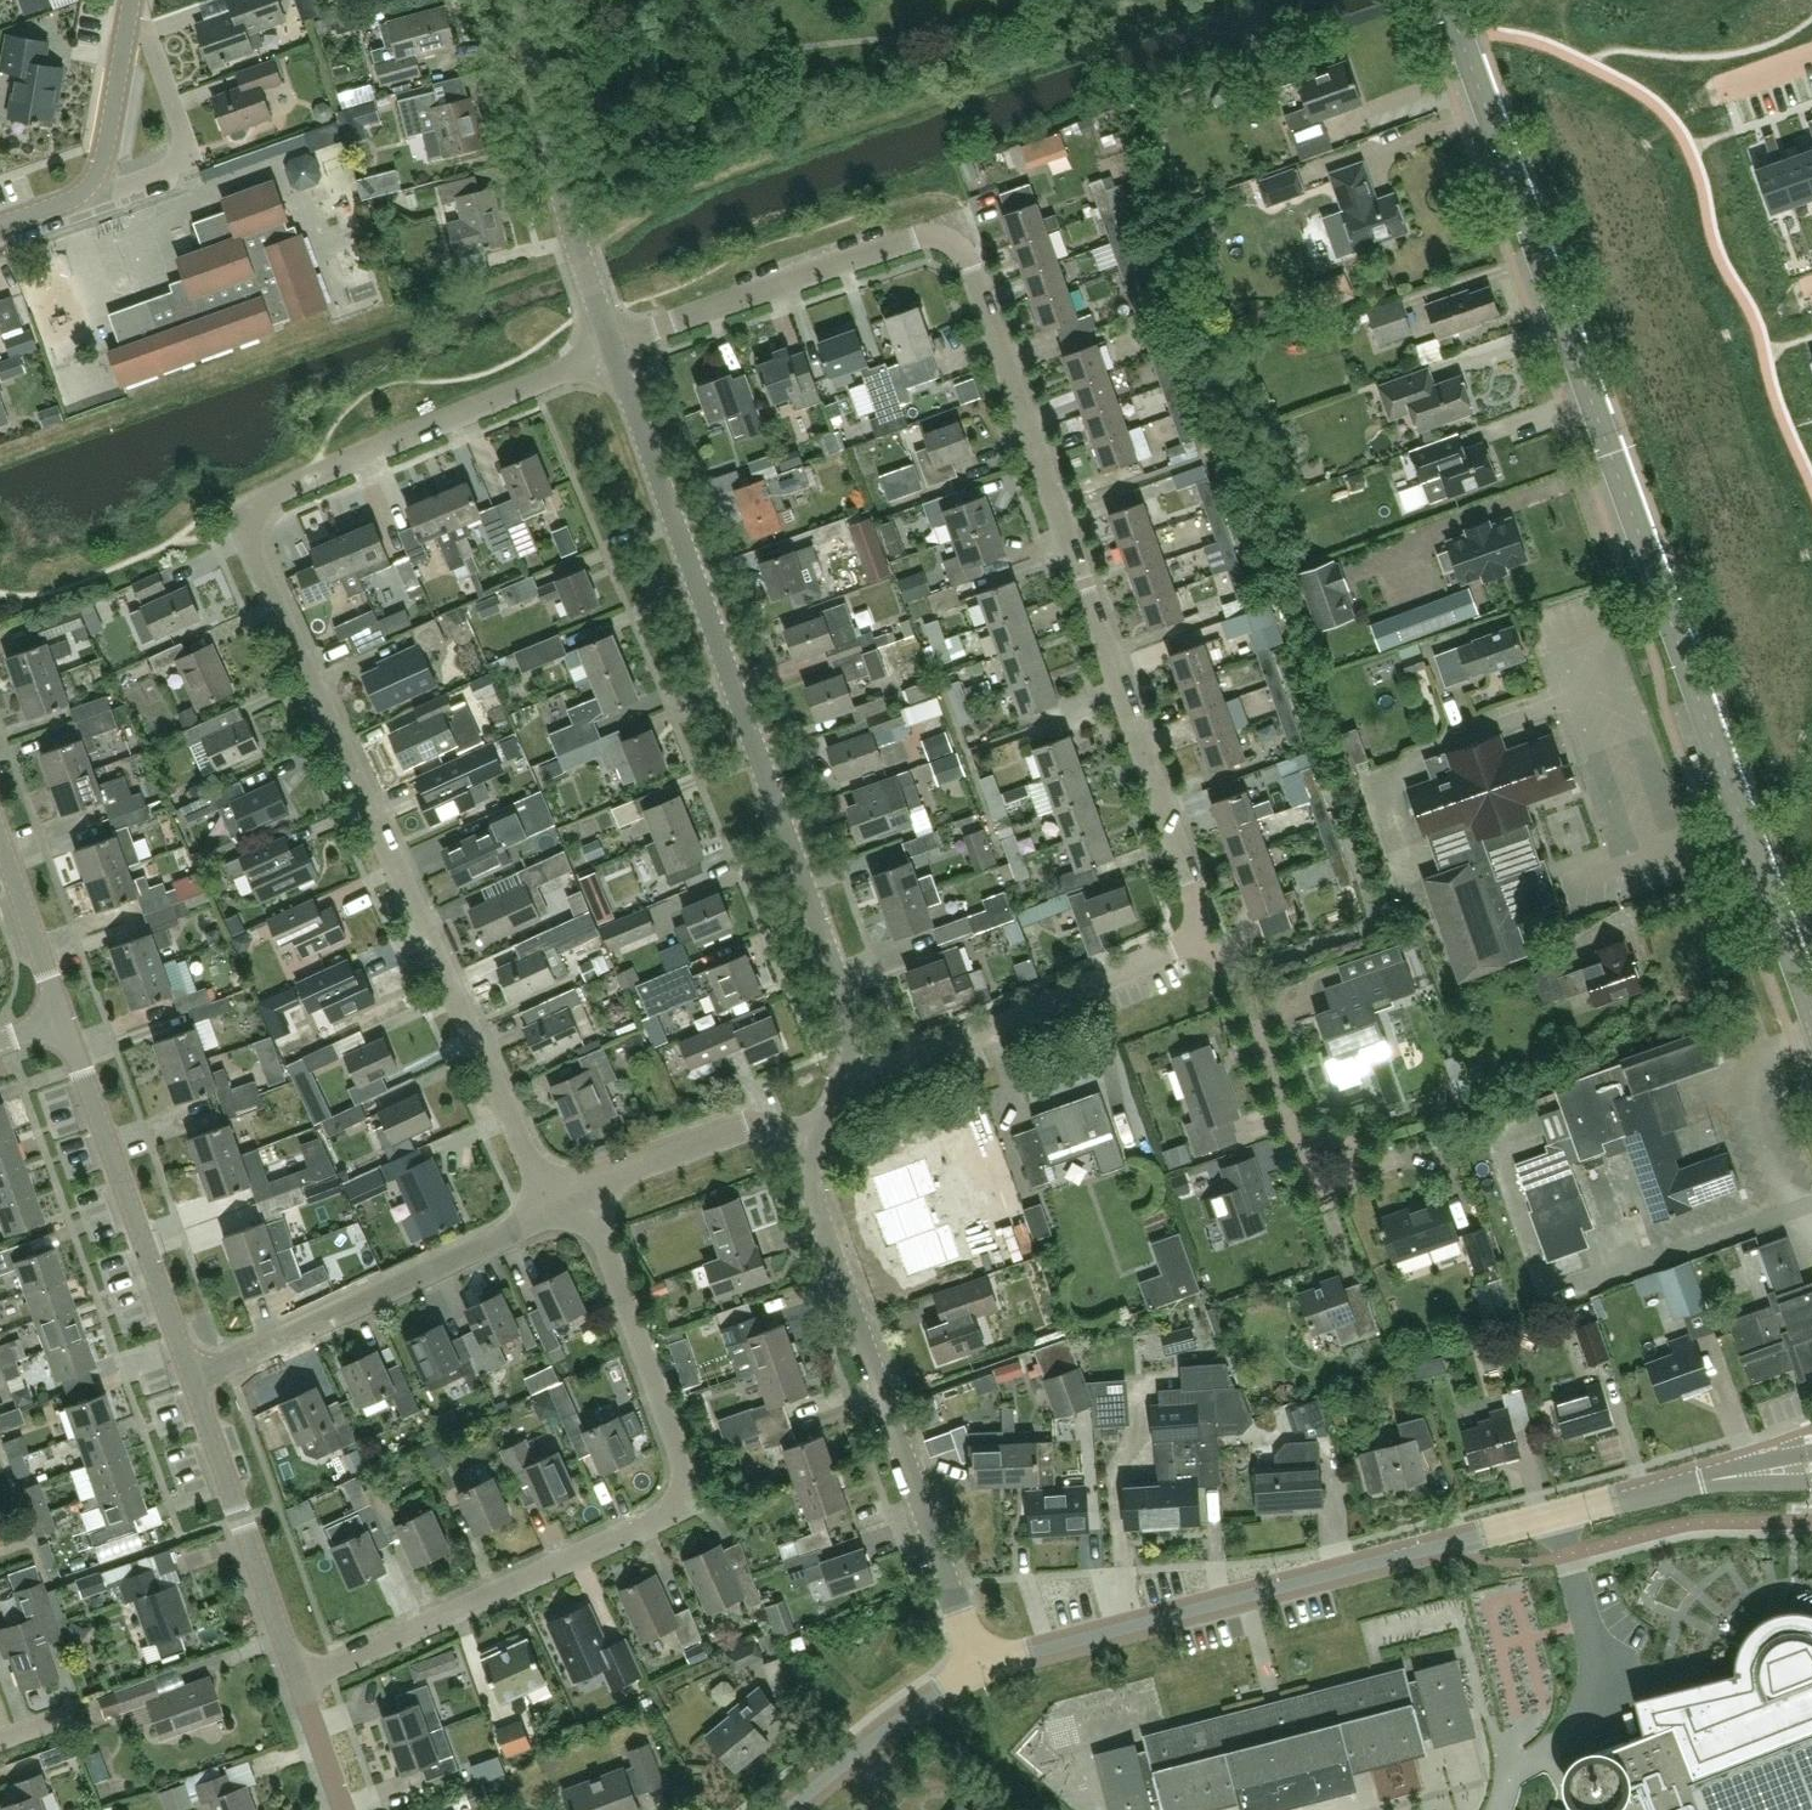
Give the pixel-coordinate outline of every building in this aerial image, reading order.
[(25,14),(54,4),(52,0),(20,0),(25,14)] [(197,25),(209,58),(211,57),(214,65),(253,51),(248,35),(286,21),(278,0),(228,0),(233,12),(197,25)] [(315,0),(301,0),(308,19),(320,15),(315,0)] [(325,9),(344,4),(343,0),(322,0),(325,9)] [(385,2),(323,18),(328,31),(388,15),(385,2)] [(388,47),(373,51),(382,83),(420,73),(415,56),(455,45),(445,7),(381,25),(388,47)] [(9,35),(3,71),(17,73),(10,118),(52,125),(58,91),(60,91),(63,69),(45,66),(49,42),(9,35)] [(248,131),(247,127),(272,118),(262,90),(282,83),(274,60),(237,73),(242,86),(212,97),(226,135),(230,133),(232,137),(237,139),(246,136),(248,131)] [(1308,106),(1285,115),(1296,145),(1328,134),(1322,117),(1362,103),(1347,61),(1298,79),(1308,106)] [(1228,112),(1239,96),(1223,84),(1212,101),(1228,112)] [(350,93),(353,102),(375,95),(373,86),(350,93)] [(407,137),(422,134),(428,160),(482,147),(470,99),(440,107),(436,90),(398,100),(407,137)] [(345,110),(351,128),(381,119),(375,101),(345,110)] [(317,104),(313,112),(316,119),(323,123),(330,120),(334,113),(332,106),(325,102),(317,104)] [(1093,116),(1078,122),(1083,134),(1098,128),(1093,116)] [(319,128),(305,133),(312,151),(344,140),(338,121),(319,128)] [(1774,133),(1764,137),(1769,150),(1778,146),(1774,133)] [(1053,152),(1047,134),(1023,144),(1029,161),(1053,152)] [(1778,146),(1769,150),(1773,163),(1778,161),(1783,159),(1778,146)] [(1800,153),(1811,186),(1811,149),(1800,153)] [(1778,161),(1794,205),(1811,199),(1811,186),(1800,153),(1783,159),(1778,161)] [(1773,163),(1755,169),(1771,213),(1794,205),(1778,161),(1773,163)] [(1364,162),(1331,173),(1344,211),(1343,212),(1357,249),(1378,242),(1380,247),(1394,242),(1392,237),(1408,231),(1395,194),(1377,200),(1364,162)] [(1257,180),(1267,208),(1304,195),(1294,167),(1257,180)] [(402,189),(397,169),(360,179),(365,199),(402,189)] [(476,176),(438,185),(443,204),(459,200),(464,220),(449,224),(457,256),(472,252),(506,244),(492,189),(480,192),(476,176)] [(1125,181),(1106,188),(1102,178),(1089,183),(1099,210),(1100,212),(1113,208),(1132,202),(1125,181)] [(173,291),(147,300),(110,315),(121,346),(108,351),(121,387),(160,373),(275,331),(273,325),(293,318),(293,320),(328,307),(302,234),(299,235),(290,239),(287,229),(284,221),(288,220),(274,180),(223,199),(227,211),(194,223),(203,249),(177,258),(185,279),(187,286),(173,291)] [(1032,186),(1001,197),(1008,214),(1004,216),(1013,243),(1048,231),(1060,227),(1056,214),(1043,218),(1032,186)] [(416,191),(420,207),(438,202),(433,187),(416,191)] [(1123,237),(1113,208),(1100,212),(1107,233),(1110,242),(1123,237)] [(1048,231),(1013,243),(1024,272),(1058,260),(1048,231)] [(1134,266),(1123,237),(1110,242),(1121,271),(1134,266)] [(1109,262),(1103,245),(1059,261),(1058,260),(1024,272),(1034,301),(1068,289),(1064,278),(1109,262)] [(355,261),(363,289),(374,286),(366,258),(355,261)] [(1145,296),(1134,266),(1121,271),(1132,301),(1145,296)] [(1347,299),(1340,281),(1320,290),(1328,307),(1347,299)] [(1456,348),(1451,334),(1482,323),(1481,319),(1499,313),(1490,287),(1472,294),(1470,289),(1427,304),(1439,339),(1438,339),(1443,353),(1456,348)] [(1056,327),(1061,341),(1092,330),(1097,328),(1092,314),(1079,319),(1068,289),(1034,301),(1045,331),(1056,327)] [(1367,307),(1368,309),(1358,313),(1361,324),(1371,319),(1379,346),(1413,335),(1401,297),(1367,307)] [(931,379),(930,378),(935,377),(927,354),(934,352),(917,307),(886,318),(902,362),(897,364),(897,365),(888,368),(902,405),(936,393),(931,379)] [(1151,357),(1165,352),(1154,323),(1141,327),(1151,357)] [(7,348),(0,350),(0,360),(1,362),(24,353),(38,349),(31,329),(4,339),(7,348)] [(870,368),(868,364),(869,364),(856,329),(820,342),(833,377),(859,367),(878,417),(870,420),(877,439),(910,426),(902,405),(888,368),(886,362),(870,368)] [(1098,343),(1092,330),(1061,341),(1066,354),(1063,355),(1074,385),(1108,373),(1098,343)] [(1438,338),(1416,346),(1423,364),(1444,357),(1443,353),(1438,339),(1438,338)] [(804,352),(791,356),(790,353),(758,365),(771,403),(792,395),(797,410),(820,403),(804,352)] [(1165,352),(1151,357),(1162,386),(1175,381),(1165,352)] [(1,362),(0,362),(0,376),(2,381),(26,372),(20,355),(1,362)] [(1414,411),(1421,430),(1474,412),(1461,376),(1427,388),(1421,371),(1380,385),(1392,418),(1414,411)] [(1108,373),(1074,385),(1084,414),(1118,401),(1108,373)] [(743,439),(742,438),(766,430),(756,403),(742,408),(730,374),(698,386),(711,421),(725,415),(735,442),(743,439)] [(1175,381),(1162,386),(1166,400),(1172,415),(1185,410),(1175,381)] [(1118,401),(1084,414),(1094,442),(1128,430),(1118,401)] [(64,421),(57,404),(42,410),(48,427),(64,421)] [(1185,410),(1172,415),(1182,445),(1187,460),(1200,455),(1185,410)] [(917,451),(929,485),(953,476),(948,460),(971,452),(960,422),(926,435),(930,446),(917,451)] [(1262,432),(1260,433),(1270,462),(1274,473),(1291,466),(1277,427),(1262,432)] [(1139,460),(1128,430),(1094,442),(1104,472),(1139,460)] [(839,450),(833,432),(819,436),(826,456),(840,452),(839,450)] [(1449,437),(1412,450),(1423,482),(1425,481),(1431,500),(1450,494),(1450,495),(1498,478),(1485,443),(1455,453),(1449,437)] [(497,505),(513,544),(519,558),(539,550),(526,519),(548,510),(542,497),(552,493),(536,454),(503,468),(515,497),(497,505)] [(772,456),(758,461),(764,479),(773,476),(779,474),(772,456)] [(1220,507),(1209,479),(1204,463),(1179,472),(1185,488),(1196,483),(1206,512),(1220,507)] [(880,476),(889,502),(924,489),(915,464),(880,476)] [(764,479),(751,484),(736,489),(741,503),(740,503),(752,537),(781,527),(777,513),(786,510),(781,496),(811,486),(811,485),(817,482),(811,465),(804,467),(804,465),(779,474),(773,476),(764,479)] [(1354,491),(1362,488),(1366,480),(1363,471),(1349,475),(1354,491)] [(468,483),(438,495),(464,558),(467,564),(467,565),(472,578),(481,573),(473,555),(475,554),(467,536),(473,534),(468,521),(482,515),(497,551),(513,544),(497,505),(480,512),(468,483)] [(955,539),(996,524),(985,495),(962,503),(958,491),(924,504),(928,516),(927,517),(931,529),(949,523),(955,539)] [(415,526),(404,530),(418,562),(430,557),(423,540),(436,534),(451,571),(467,565),(467,564),(464,558),(438,495),(408,508),(415,526)] [(1120,543),(1154,531),(1144,501),(1109,514),(1120,543)] [(1230,536),(1220,507),(1206,512),(1217,541),(1230,536)] [(855,515),(845,518),(812,530),(817,545),(850,533),(852,540),(861,535),(855,515)] [(1479,530),(1477,526),(1467,529),(1468,534),(1448,541),(1451,551),(1440,555),(1446,571),(1457,567),(1463,582),(1483,575),(1485,580),(1507,572),(1505,567),(1526,560),(1512,518),(1479,530)] [(343,535),(361,578),(392,565),(374,522),(343,535)] [(996,524),(955,539),(960,554),(943,561),(952,586),(955,585),(987,574),(983,560),(1006,552),(996,524)] [(578,550),(568,525),(552,531),(562,556),(578,550)] [(400,532),(410,557),(395,563),(407,590),(421,585),(413,564),(418,562),(404,530),(400,532)] [(1165,560),(1154,531),(1120,543),(1130,572),(1165,560)] [(311,549),(318,565),(299,573),(311,602),(332,593),(327,582),(342,575),(351,596),(366,590),(361,578),(343,535),(311,549)] [(891,559),(908,553),(902,535),(885,541),(891,559)] [(1230,536),(1217,541),(1227,570),(1241,565),(1230,536)] [(794,551),(761,563),(774,597),(792,591),(796,602),(821,592),(817,579),(805,583),(799,567),(818,560),(813,544),(794,551)] [(1175,589),(1165,560),(1130,572),(1140,601),(1175,589)] [(1335,564),(1334,561),(1299,573),(1320,630),(1354,617),(1345,591),(1349,589),(1340,563),(1335,564)] [(1241,565),(1227,570),(1238,599),(1223,604),(1228,619),(1243,614),(1258,608),(1252,594),(1251,594),(1241,565)] [(558,581),(539,588),(534,575),(501,589),(509,607),(541,594),(544,602),(563,595),(571,615),(599,603),(585,569),(557,580),(558,581)] [(905,603),(932,593),(924,571),(897,581),(905,603)] [(158,573),(133,585),(140,599),(165,587),(158,573)] [(1425,578),(1415,582),(1423,603),(1433,599),(1425,578)] [(989,624),(1026,611),(1015,580),(977,593),(989,624)] [(961,604),(955,585),(952,586),(952,587),(946,589),(928,595),(934,613),(961,604)] [(187,588),(144,608),(130,614),(144,644),(201,618),(187,588)] [(1480,614),(1470,588),(1401,614),(1371,625),(1381,651),(1410,640),(1480,614)] [(1175,589),(1140,601),(1151,630),(1185,618),(1175,589)] [(496,595),(476,603),(482,619),(502,611),(496,595)] [(858,636),(846,602),(820,611),(822,617),(786,630),(796,658),(825,648),(831,665),(833,664),(863,653),(896,641),(892,632),(875,638),(872,631),(858,636)] [(83,618),(96,612),(92,603),(79,609),(83,618)] [(1258,608),(1243,614),(1250,632),(1256,651),(1269,646),(1283,641),(1270,604),(1264,606),(1258,608)] [(79,608),(37,623),(43,641),(85,625),(79,608)] [(861,617),(867,630),(882,623),(876,610),(861,617)] [(1037,641),(1026,611),(989,624),(999,655),(1037,641)] [(365,618),(344,628),(336,631),(340,640),(347,636),(356,655),(387,640),(379,622),(369,626),(365,618)] [(932,645),(946,640),(939,619),(925,624),(932,645)] [(364,675),(379,709),(437,683),(423,651),(446,641),(436,620),(412,631),(419,646),(388,660),(390,663),(364,675)] [(1476,642),(1437,655),(1448,685),(1471,677),(1469,674),(1485,668),(1487,672),(1525,658),(1514,627),(1475,640),(1476,642)] [(523,673),(568,655),(560,634),(514,652),(523,673)] [(594,680),(625,667),(612,635),(580,648),(594,680)] [(953,661),(946,640),(932,645),(939,665),(953,661)] [(67,641),(49,646),(48,642),(7,657),(18,688),(59,673),(54,660),(71,654),(67,641)] [(863,653),(833,664),(838,676),(807,688),(818,720),(852,708),(856,721),(888,710),(883,697),(855,707),(846,682),(870,673),(873,680),(899,670),(906,668),(896,641),(863,653)] [(1037,641),(999,655),(1010,685),(1048,672),(1037,641)] [(1181,684),(1215,672),(1204,642),(1170,654),(1181,684)] [(150,658),(156,671),(177,661),(198,707),(234,691),(213,645),(188,656),(183,643),(150,658)] [(1271,651),(1258,656),(1268,685),(1281,680),(1271,651)] [(1427,668),(1422,653),(1402,659),(1407,675),(1427,668)] [(594,680),(600,696),(567,709),(573,724),(549,734),(558,756),(619,731),(619,730),(601,737),(594,718),(608,712),(607,711),(639,698),(625,667),(594,680)] [(1048,672),(1010,685),(1022,716),(1059,703),(1048,672)] [(1215,672),(1181,684),(1191,713),(1225,701),(1215,672)] [(59,673),(18,688),(29,719),(70,704),(59,673)] [(1292,709),(1281,680),(1268,685),(1277,710),(1279,714),(1292,709)] [(954,706),(967,701),(960,681),(946,685),(954,706)] [(910,702),(932,694),(927,682),(905,689),(910,702)] [(465,703),(454,708),(447,693),(416,708),(422,721),(391,735),(406,767),(454,745),(458,753),(483,742),(465,703)] [(857,723),(867,720),(872,732),(828,748),(840,779),(884,763),(877,746),(894,740),(894,742),(912,736),(907,721),(905,722),(905,721),(938,709),(932,694),(910,702),(911,705),(900,708),(900,707),(888,711),(888,710),(856,721),(857,723)] [(75,721),(113,708),(108,695),(71,708),(75,721)] [(975,721),(967,701),(954,706),(961,726),(975,721)] [(1235,730),(1225,701),(1191,713),(1202,742),(1235,730)] [(75,721),(82,739),(42,753),(53,784),(94,769),(88,753),(98,749),(94,736),(120,726),(113,708),(75,721)] [(1303,740),(1292,709),(1279,714),(1279,715),(1290,744),(1290,745),(1303,740)] [(212,718),(184,731),(191,746),(204,739),(218,769),(261,749),(247,719),(218,732),(212,718)] [(558,756),(559,759),(540,767),(547,784),(567,775),(564,771),(603,755),(609,770),(618,766),(625,783),(638,778),(639,778),(667,767),(652,729),(624,741),(619,731),(558,756)] [(1368,762),(1357,729),(1339,735),(1350,768),(1368,762)] [(1235,730),(1202,742),(1212,771),(1246,759),(1235,730)] [(1044,779),(1082,766),(1071,735),(1033,748),(1044,779)] [(1569,784),(1562,761),(1555,746),(1545,749),(1543,742),(1510,753),(1508,747),(1502,749),(1497,735),(1441,754),(1441,755),(1423,761),(1431,782),(1409,790),(1424,834),(1428,833),(1442,873),(1426,879),(1461,980),(1502,965),(1501,963),(1529,954),(1518,923),(1562,908),(1553,881),(1549,883),(1523,807),(1529,805),(1526,798),(1569,784)] [(441,767),(416,778),(422,791),(418,793),(432,824),(443,819),(449,817),(461,811),(475,805),(470,792),(486,785),(484,780),(503,772),(500,765),(497,759),(490,744),(441,767)] [(1307,753),(1285,761),(1285,762),(1286,761),(1290,775),(1299,772),(1299,771),(1312,766),(1307,753)] [(958,754),(930,764),(938,788),(966,778),(958,754)] [(1093,796),(1082,766),(1044,779),(1055,809),(1093,796)] [(1323,796),(1312,766),(1299,771),(1299,772),(1309,801),(1323,796)] [(94,769),(53,784),(64,815),(102,801),(109,819),(146,806),(141,792),(132,795),(125,775),(99,784),(94,769)] [(916,784),(915,784),(910,770),(887,778),(892,792),(850,807),(860,837),(879,831),(880,835),(912,824),(907,811),(923,805),(916,784)] [(1001,795),(1001,794),(994,774),(980,779),(987,800),(1001,795)] [(189,787),(194,799),(211,792),(206,780),(189,787)] [(241,781),(213,794),(213,793),(181,808),(188,823),(219,809),(233,839),(247,832),(247,833),(290,812),(276,782),(247,795),(241,781)] [(659,840),(692,827),(679,796),(673,798),(668,786),(614,808),(621,825),(648,814),(659,840)] [(1001,795),(987,800),(998,830),(1012,825),(1004,802),(1021,796),(1018,788),(1001,794),(1001,795)] [(1223,831),(1257,819),(1247,790),(1213,802),(1223,831)] [(542,791),(524,799),(538,832),(556,824),(542,791)] [(1093,796),(1055,809),(1066,840),(1104,826),(1093,796)] [(1323,796),(1309,801),(1320,829),(1333,825),(1323,796)] [(495,828),(445,851),(460,884),(512,860),(505,846),(528,836),(522,822),(513,803),(489,815),(495,828)] [(109,819),(116,836),(76,850),(87,881),(140,862),(127,827),(151,818),(146,806),(109,819)] [(1257,819),(1223,831),(1233,860),(1267,848),(1257,819)] [(1016,835),(1012,825),(998,830),(1009,860),(1023,855),(1016,835)] [(1343,854),(1333,825),(1320,829),(1330,858),(1343,854)] [(1066,840),(1077,869),(1056,877),(1061,892),(1079,885),(1099,878),(1094,864),(1115,857),(1104,826),(1066,840)] [(692,827),(659,840),(647,845),(659,875),(666,872),(671,884),(703,871),(698,859),(704,856),(692,827)] [(944,845),(938,830),(902,843),(907,859),(944,845)] [(285,837),(270,844),(224,864),(231,879),(246,872),(261,903),(276,895),(319,876),(305,844),(292,851),(285,837)] [(600,838),(582,845),(588,860),(606,853),(600,838)] [(1278,877),(1267,848),(1233,860),(1244,889),(1278,877)] [(1343,854),(1330,858),(1294,871),(1300,890),(1337,877),(1341,889),(1354,885),(1343,854)] [(1023,855),(1009,860),(1010,863),(1000,867),(1005,881),(1015,878),(1017,881),(1030,876),(1023,855)] [(518,871),(524,885),(471,909),(486,942),(540,917),(549,913),(537,887),(551,880),(542,861),(518,871)] [(932,872),(917,878),(910,861),(873,874),(885,906),(937,887),(932,872)] [(141,862),(140,862),(87,881),(98,911),(137,897),(143,915),(206,891),(203,883),(178,892),(176,888),(167,892),(163,883),(150,887),(146,876),(133,880),(129,867),(141,862)] [(1278,877),(1244,889),(1254,919),(1288,907),(1290,912),(1302,908),(1295,890),(1284,894),(1278,877)] [(1079,885),(1061,892),(1062,894),(1018,912),(1024,927),(1028,936),(1038,932),(1034,923),(1074,907),(1081,926),(1095,921),(1099,930),(1136,917),(1125,887),(1090,900),(1086,890),(1081,892),(1079,885)] [(942,900),(937,887),(885,906),(896,936),(933,923),(927,906),(942,900)] [(615,917),(604,890),(588,896),(599,923),(615,917)] [(143,915),(149,934),(112,947),(123,978),(163,963),(158,950),(173,945),(168,929),(181,925),(179,918),(191,915),(189,910),(210,902),(206,891),(143,915)] [(731,923),(733,923),(720,893),(684,908),(689,921),(675,927),(682,943),(696,938),(698,944),(734,930),(731,923)] [(314,899),(298,907),(271,920),(284,948),(297,943),(304,959),(348,939),(333,908),(321,913),(314,899)] [(647,907),(600,927),(610,951),(657,932),(647,907)] [(942,952),(958,945),(960,945),(959,942),(965,940),(964,935),(975,931),(969,916),(933,929),(939,944),(940,944),(942,952)] [(1025,941),(1018,921),(1004,926),(1011,946),(1025,941)] [(206,933),(210,944),(222,940),(218,928),(206,933)] [(556,943),(555,943),(549,929),(521,942),(527,955),(498,969),(513,1000),(556,980),(556,979),(570,973),(556,943)] [(1533,972),(1545,1005),(1591,989),(1596,1003),(1642,987),(1631,956),(1628,957),(1622,940),(1600,948),(1605,960),(1563,975),(1558,963),(1533,972)] [(958,945),(942,952),(941,952),(944,959),(909,972),(925,1015),(977,995),(975,990),(988,985),(982,968),(969,973),(958,945)] [(746,955),(693,976),(688,964),(636,985),(637,988),(631,991),(642,1016),(648,1014),(650,1017),(708,993),(717,1014),(730,1009),(728,1005),(761,991),(746,955)] [(163,963),(123,978),(134,1009),(172,995),(179,1014),(189,1011),(217,1000),(213,988),(207,990),(206,987),(189,994),(181,972),(180,972),(175,959),(163,963)] [(1387,1047),(1387,1043),(1372,1001),(1391,994),(1393,998),(1418,990),(1407,960),(1326,989),(1333,1008),(1317,1014),(1331,1053),(1324,1056),(1333,1081),(1365,1070),(1368,1068),(1370,1064),(1370,1060),(1368,1054),(1371,1056),(1375,1055),(1382,1053),(1385,1050),(1387,1047)] [(641,983),(633,967),(617,974),(624,991),(636,985),(641,983)] [(299,983),(305,997),(306,998),(319,992),(333,1021),(376,1002),(362,971),(333,984),(327,970),(299,983)] [(584,987),(577,991),(576,988),(548,1001),(554,1014),(525,1027),(539,1058),(583,1039),(569,1008),(582,1003),(589,999),(584,987)] [(217,1000),(189,1011),(193,1024),(208,1018),(231,1010),(226,997),(217,1000)] [(772,1016),(770,1017),(765,1006),(681,1041),(692,1068),(744,1046),(750,1061),(784,1046),(772,1016)] [(343,1047),(369,1036),(364,1024),(338,1035),(343,1047)] [(196,1027),(195,1028),(155,1042),(166,1073),(208,1058),(204,1047),(196,1027)] [(1562,1107),(1573,1135),(1571,1136),(1579,1160),(1581,1159),(1606,1150),(1603,1142),(1624,1135),(1655,1219),(1655,1221),(1691,1208),(1690,1204),(1740,1185),(1728,1153),(1687,1168),(1688,1169),(1679,1172),(1674,1159),(1681,1156),(1672,1130),(1678,1128),(1671,1109),(1683,1105),(1673,1079),(1717,1064),(1704,1028),(1702,1028),(1703,1030),(1637,1054),(1638,1057),(1621,1063),(1621,1064),(1608,1068),(1608,1067),(1602,1070),(1599,1061),(1552,1078),(1562,1107)] [(640,1033),(625,1039),(631,1055),(646,1048),(640,1033)] [(384,1037),(367,1045),(346,1056),(359,1085),(350,1089),(357,1105),(361,1103),(389,1090),(382,1076),(399,1068),(384,1037)] [(334,1043),(303,1057),(311,1072),(341,1058),(334,1043)] [(1210,1045),(1174,1058),(1200,1130),(1191,1133),(1199,1154),(1238,1140),(1231,1120),(1240,1117),(1225,1075),(1221,1076),(1210,1045)] [(596,1067),(588,1071),(552,1087),(574,1135),(610,1119),(618,1115),(604,1085),(618,1079),(604,1047),(589,1054),(596,1067)] [(213,1073),(208,1058),(166,1073),(177,1104),(216,1090),(217,1090),(223,1107),(260,1094),(255,1080),(232,1089),(225,1068),(213,1073)] [(1477,1102),(1466,1074),(1448,1081),(1458,1109),(1477,1102)] [(1102,1093),(1035,1116),(1039,1127),(1017,1135),(1034,1185),(1050,1179),(1045,1166),(1095,1149),(1103,1172),(1127,1164),(1102,1093)] [(265,1107),(260,1094),(223,1107),(228,1120),(265,1107)] [(380,1112),(386,1124),(376,1129),(391,1162),(417,1150),(410,1136),(433,1125),(419,1094),(380,1112)] [(3,1103),(0,1104),(0,1137),(13,1133),(3,1103)] [(361,1103),(357,1105),(322,1121),(329,1136),(367,1118),(361,1103)] [(1539,1116),(1549,1144),(1547,1145),(1549,1151),(1517,1163),(1535,1211),(1531,1212),(1549,1260),(1589,1245),(1584,1230),(1594,1226),(1582,1193),(1575,1172),(1571,1163),(1579,1160),(1571,1136),(1573,1135),(1562,1107),(1539,1116)] [(230,1123),(220,1127),(190,1138),(201,1169),(242,1154),(230,1123)] [(0,1137),(0,1170),(23,1161),(13,1133),(0,1137)] [(1292,1143),(1262,1153),(1268,1171),(1298,1161),(1292,1143)] [(391,1162),(391,1163),(384,1166),(391,1180),(399,1176),(417,1216),(410,1219),(419,1239),(461,1219),(433,1159),(425,1163),(419,1150),(417,1151),(417,1150),(391,1162)] [(253,1185),(242,1154),(201,1169),(212,1200),(253,1185)] [(926,1156),(871,1175),(883,1208),(874,1212),(887,1247),(896,1244),(908,1277),(963,1257),(950,1221),(937,1226),(927,1196),(939,1192),(926,1156)] [(1231,1191),(1203,1201),(1210,1218),(1221,1214),(1230,1239),(1266,1226),(1255,1196),(1267,1191),(1255,1157),(1223,1168),(1231,1191)] [(300,1172),(300,1173),(253,1189),(258,1203),(290,1191),(337,1175),(331,1160),(303,1169),(304,1171),(300,1172)] [(23,1161),(0,1170),(0,1202),(34,1190),(23,1161)] [(1177,1197),(1191,1192),(1185,1174),(1171,1179),(1177,1197)] [(1600,1227),(1632,1220),(1623,1179),(1591,1187),(1600,1227)] [(34,1190),(0,1202),(0,1225),(3,1235),(44,1220),(34,1190)] [(290,1191),(258,1203),(265,1222),(225,1236),(236,1267),(277,1252),(272,1238),(289,1232),(281,1210),(295,1205),(290,1191)] [(1413,1207),(1381,1219),(1396,1261),(1461,1238),(1446,1198),(1414,1209),(1413,1207)] [(723,1258),(756,1246),(739,1199),(706,1210),(723,1258)] [(1024,1211),(1034,1238),(1051,1232),(1042,1205),(1024,1211)] [(1498,1262),(1485,1226),(1461,1235),(1475,1271),(1498,1262)] [(1031,1231),(1021,1235),(1027,1252),(1037,1248),(1031,1231)] [(1179,1234),(1153,1243),(1164,1272),(1174,1299),(1199,1290),(1179,1234)] [(1021,1235),(1012,1238),(1018,1255),(1027,1252),(1021,1235)] [(1729,1320),(1752,1383),(1795,1367),(1798,1377),(1811,1372),(1811,1290),(1809,1291),(1789,1236),(1759,1247),(1775,1291),(1768,1294),(1772,1305),(1729,1320)] [(1012,1238),(1003,1241),(1009,1258),(1018,1255),(1012,1238)] [(29,1239),(0,1250),(0,1271),(14,1266),(23,1292),(64,1278),(53,1248),(35,1254),(29,1239)] [(1003,1241),(994,1244),(1000,1261),(1009,1258),(1003,1241)] [(994,1244),(985,1248),(991,1265),(1000,1261),(994,1244)] [(758,1245),(756,1246),(723,1258),(707,1264),(718,1297),(770,1278),(758,1245)] [(294,1246),(277,1252),(236,1267),(247,1298),(295,1281),(299,1293),(331,1278),(324,1264),(304,1274),(294,1246)] [(985,1248),(975,1251),(981,1268),(991,1265),(985,1248)] [(1658,1272),(1635,1281),(1641,1296),(1663,1288),(1674,1318),(1684,1314),(1706,1307),(1690,1261),(1658,1272)] [(567,1358),(562,1346),(553,1326),(587,1311),(569,1271),(535,1287),(544,1307),(530,1313),(549,1352),(547,1353),(552,1365),(567,1358)] [(987,1346),(977,1317),(1000,1308),(989,1276),(937,1295),(945,1319),(928,1325),(941,1363),(987,1346)] [(1363,1282),(1346,1288),(1341,1276),(1322,1283),(1323,1286),(1301,1294),(1315,1333),(1336,1325),(1343,1344),(1381,1330),(1371,1301),(1369,1301),(1363,1282)] [(74,1307),(64,1278),(23,1292),(34,1321),(74,1307)] [(653,1297),(669,1292),(665,1281),(649,1286),(653,1297)] [(464,1335),(484,1378),(484,1377),(483,1375),(509,1363),(499,1343),(521,1333),(502,1293),(468,1310),(477,1329),(464,1335)] [(758,1316),(754,1318),(749,1302),(718,1313),(723,1329),(722,1329),(728,1345),(747,1339),(758,1373),(798,1359),(786,1324),(764,1331),(758,1316)] [(74,1307),(34,1321),(44,1350),(84,1336),(74,1307)] [(1588,1366),(1611,1357),(1599,1320),(1574,1328),(1588,1366)] [(1054,1342),(1059,1358),(1041,1365),(1059,1417),(1094,1404),(1070,1337),(1064,1323),(1049,1328),(1054,1342)] [(484,1378),(464,1335),(451,1342),(443,1326),(409,1341),(428,1380),(426,1381),(432,1392),(465,1375),(470,1384),(484,1378)] [(1166,1354),(1197,1347),(1193,1328),(1162,1335),(1166,1354)] [(1697,1348),(1692,1334),(1671,1342),(1676,1355),(1650,1364),(1662,1398),(1691,1388),(1693,1393),(1712,1386),(1699,1347),(1697,1348)] [(95,1366),(84,1336),(44,1350),(54,1380),(95,1366)] [(669,1343),(685,1389),(702,1383),(687,1337),(669,1343)] [(1480,1342),(1485,1369),(1504,1366),(1499,1339),(1480,1342)] [(15,1360),(8,1342),(0,1345),(0,1364),(0,1365),(15,1360)] [(1059,1358),(1054,1342),(1035,1349),(1041,1365),(1059,1358)] [(378,1351),(345,1367),(363,1406),(393,1392),(405,1419),(422,1411),(401,1365),(387,1371),(378,1351)] [(1443,1356),(1412,1364),(1416,1379),(1447,1371),(1443,1356)] [(758,1373),(769,1404),(753,1410),(753,1409),(717,1420),(726,1446),(762,1434),(791,1424),(784,1403),(810,1394),(798,1359),(758,1373)] [(15,1360),(0,1365),(7,1384),(22,1379),(15,1360)] [(1019,1362),(994,1371),(998,1384),(1023,1375),(1019,1362)] [(1587,1394),(1557,1403),(1567,1436),(1613,1422),(1601,1383),(1586,1388),(1587,1394)] [(1521,1428),(1538,1423),(1526,1385),(1508,1391),(1521,1428)] [(329,1454),(332,1453),(359,1441),(340,1401),(327,1407),(318,1387),(284,1403),(302,1443),(303,1443),(303,1444),(304,1444),(308,1454),(320,1458),(329,1454)] [(1155,1441),(1158,1484),(1125,1486),(1128,1527),(1201,1522),(1198,1486),(1221,1484),(1217,1418),(1215,1418),(1213,1392),(1196,1395),(1197,1397),(1183,1398),(1182,1387),(1165,1388),(1165,1389),(1154,1390),(1157,1405),(1154,1405),(1156,1441),(1155,1441)] [(75,1438),(116,1423),(105,1393),(64,1407),(75,1438)] [(540,1420),(559,1412),(552,1395),(532,1403),(540,1420)] [(941,1421),(932,1396),(914,1402),(923,1428),(938,1422),(941,1421)] [(1482,1427),(1465,1431),(1474,1467),(1521,1454),(1515,1433),(1509,1408),(1506,1409),(1493,1412),(1494,1418),(1480,1422),(1482,1427)] [(578,1412),(564,1419),(582,1458),(595,1452),(605,1472),(638,1457),(630,1438),(645,1431),(636,1410),(620,1417),(587,1433),(578,1412)] [(11,1428),(5,1413),(0,1415),(0,1432),(11,1428)] [(1379,1450),(1361,1455),(1371,1492),(1389,1488),(1389,1489),(1427,1479),(1420,1450),(1437,1444),(1426,1415),(1400,1422),(1405,1442),(1378,1448),(1379,1450)] [(116,1423),(75,1438),(85,1467),(126,1452),(116,1423)] [(791,1424),(762,1434),(767,1449),(783,1443),(798,1484),(837,1470),(825,1435),(799,1444),(791,1424)] [(967,1424),(952,1430),(952,1431),(957,1445),(957,1446),(963,1462),(971,1462),(972,1486),(1007,1485),(1006,1442),(1005,1430),(970,1431),(967,1424)] [(443,1436),(423,1446),(434,1469),(444,1465),(454,1460),(443,1436)] [(9,1461),(23,1456),(16,1438),(2,1443),(9,1461)] [(560,1452),(539,1462),(528,1440),(502,1452),(517,1485),(531,1479),(544,1507),(578,1492),(560,1452)] [(1015,1442),(1006,1442),(1007,1485),(1033,1485),(1040,1484),(1039,1468),(1055,1468),(1053,1440),(1015,1442)] [(1276,1469),(1257,1470),(1260,1509),(1308,1505),(1324,1504),(1323,1488),(1321,1452),(1320,1440),(1285,1443),(1275,1454),(1276,1469)] [(136,1481),(126,1452),(85,1467),(95,1495),(136,1481)] [(23,1456),(9,1461),(15,1479),(29,1473),(23,1456)] [(798,1484),(810,1519),(808,1520),(813,1533),(797,1539),(802,1555),(816,1551),(833,1545),(823,1515),(849,1506),(837,1470),(798,1484)] [(355,1505),(370,1498),(367,1491),(359,1475),(344,1482),(355,1505)] [(494,1478),(460,1494),(478,1533),(512,1517),(494,1478)] [(95,1495),(95,1496),(82,1501),(86,1513),(100,1509),(105,1525),(88,1530),(94,1547),(138,1532),(133,1516),(147,1512),(136,1481),(95,1495)] [(43,1514),(36,1495),(33,1484),(18,1489),(22,1500),(29,1519),(43,1514)] [(373,1505),(384,1527),(399,1520),(382,1484),(367,1491),(370,1498),(373,1505)] [(1047,1486),(1033,1488),(1033,1491),(1029,1492),(1032,1533),(1091,1529),(1088,1487),(1047,1489),(1047,1486)] [(384,1527),(373,1505),(347,1518),(356,1538),(334,1547),(352,1586),(387,1570),(378,1550),(392,1544),(384,1527)] [(433,1510),(399,1526),(417,1565),(451,1549),(433,1510)] [(50,1531),(43,1514),(29,1519),(35,1536),(50,1531)] [(721,1545),(687,1560),(711,1612),(744,1596),(750,1608),(762,1602),(759,1592),(745,1551),(728,1559),(724,1550),(721,1545)] [(816,1551),(802,1555),(786,1561),(796,1588),(829,1577),(835,1595),(875,1581),(864,1549),(820,1564),(816,1551)] [(45,1642),(60,1637),(34,1564),(13,1572),(30,1620),(0,1630),(0,1643),(2,1648),(7,1646),(22,1690),(57,1677),(45,1642)] [(150,1570),(119,1581),(120,1584),(127,1603),(134,1600),(150,1644),(151,1645),(156,1643),(161,1657),(162,1659),(185,1650),(179,1634),(192,1630),(175,1584),(160,1590),(152,1569),(150,1570)] [(100,1571),(74,1580),(80,1600),(106,1590),(100,1572),(100,1571)] [(675,1615),(657,1576),(622,1592),(645,1641),(675,1628),(685,1648),(703,1640),(691,1608),(675,1615)] [(572,1613),(551,1623),(577,1680),(606,1667),(615,1687),(642,1675),(626,1639),(609,1647),(591,1606),(573,1615),(572,1613)] [(1811,1612),(1807,1611),(1802,1610),(1797,1610),(1793,1610),(1788,1610),(1783,1611),(1779,1612),(1774,1613),(1770,1615),(1765,1617),(1761,1620),(1758,1622),(1754,1625),(1751,1629),(1749,1630),(1748,1632),(1745,1636),(1742,1640),(1740,1644),(1740,1646),(1738,1649),(1737,1653),(1736,1658),(1735,1663),(1735,1667),(1735,1672),(1713,1678),(1682,1686),(1635,1698),(1635,1700),(1644,1735),(1619,1744),(1610,1748),(1590,1756),(1586,1757),(1583,1759),(1580,1761),(1578,1763),(1576,1765),(1574,1768),(1572,1770),(1571,1773),(1570,1776),(1569,1780),(1569,1783),(1569,1786),(1570,1789),(1570,1792),(1572,1795),(1573,1798),(1575,1801),(1577,1803),(1580,1805),(1582,1807),(1585,1809),(1588,1809),(1589,1809),(1606,1809),(1607,1809),(1811,1809),(1811,1612)] [(794,1630),(790,1619),(774,1624),(778,1636),(794,1630)] [(88,1631),(71,1621),(63,1636),(80,1646),(88,1631)] [(772,1631),(762,1634),(768,1652),(769,1652),(773,1662),(781,1659),(778,1649),(772,1631)] [(803,1636),(787,1641),(791,1653),(807,1648),(803,1636)] [(735,1672),(764,1658),(756,1640),(725,1653),(735,1672)] [(529,1641),(485,1661),(504,1701),(547,1681),(529,1641)] [(702,1642),(684,1651),(691,1665),(709,1657),(702,1642)] [(443,1672),(459,1666),(453,1650),(437,1656),(443,1672)] [(1097,1754),(1111,1809),(1155,1809),(1162,1808),(1163,1809),(1194,1809),(1229,1801),(1228,1797),(1240,1794),(1244,1809),(1264,1809),(1354,1787),(1354,1788),(1356,1788),(1350,1765),(1361,1763),(1364,1774),(1428,1757),(1428,1759),(1429,1758),(1425,1740),(1434,1737),(1436,1744),(1474,1734),(1455,1661),(1417,1671),(1419,1678),(1409,1681),(1406,1668),(1404,1668),(1405,1670),(1145,1737),(1145,1736),(1143,1736),(1147,1749),(1137,1752),(1135,1744),(1097,1754)] [(728,1705),(745,1693),(733,1677),(717,1690),(728,1705)] [(152,1681),(118,1693),(117,1691),(96,1699),(103,1718),(148,1702),(161,1739),(223,1716),(209,1679),(158,1697),(152,1681)] [(442,1728),(426,1685),(397,1695),(402,1710),(384,1716),(394,1745),(430,1732),(442,1728)] [(655,1685),(648,1687),(660,1713),(666,1709),(655,1685)] [(733,1715),(708,1735),(737,1770),(771,1742),(761,1730),(781,1713),(760,1688),(731,1712),(733,1715)] [(641,1701),(648,1718),(656,1715),(650,1697),(641,1701)] [(521,1720),(508,1725),(519,1753),(533,1747),(521,1720)] [(437,1751),(430,1732),(394,1745),(404,1773),(423,1766),(428,1781),(460,1770),(451,1746),(437,1751)] [(75,1739),(39,1753),(45,1768),(81,1754),(75,1739)] [(574,1809),(641,1809),(633,1790),(645,1786),(647,1792),(665,1785),(650,1745),(632,1751),(638,1767),(626,1771),(626,1769),(567,1791),(574,1809)] [(111,1777),(101,1750),(86,1755),(95,1783),(111,1777)] [(497,1759),(482,1764),(488,1781),(503,1775),(497,1759)] [(160,1793),(166,1809),(186,1809),(194,1807),(192,1802),(203,1798),(205,1803),(211,1801),(215,1809),(254,1809),(253,1809),(256,1808),(248,1787),(234,1792),(227,1773),(199,1783),(197,1780),(181,1786),(160,1793)] [(18,1802),(2,1808),(3,1809),(45,1809),(40,1796),(49,1792),(42,1774),(12,1785),(18,1802)] [(464,1790),(471,1808),(479,1805),(481,1809),(493,1809),(484,1783),(464,1790)]
